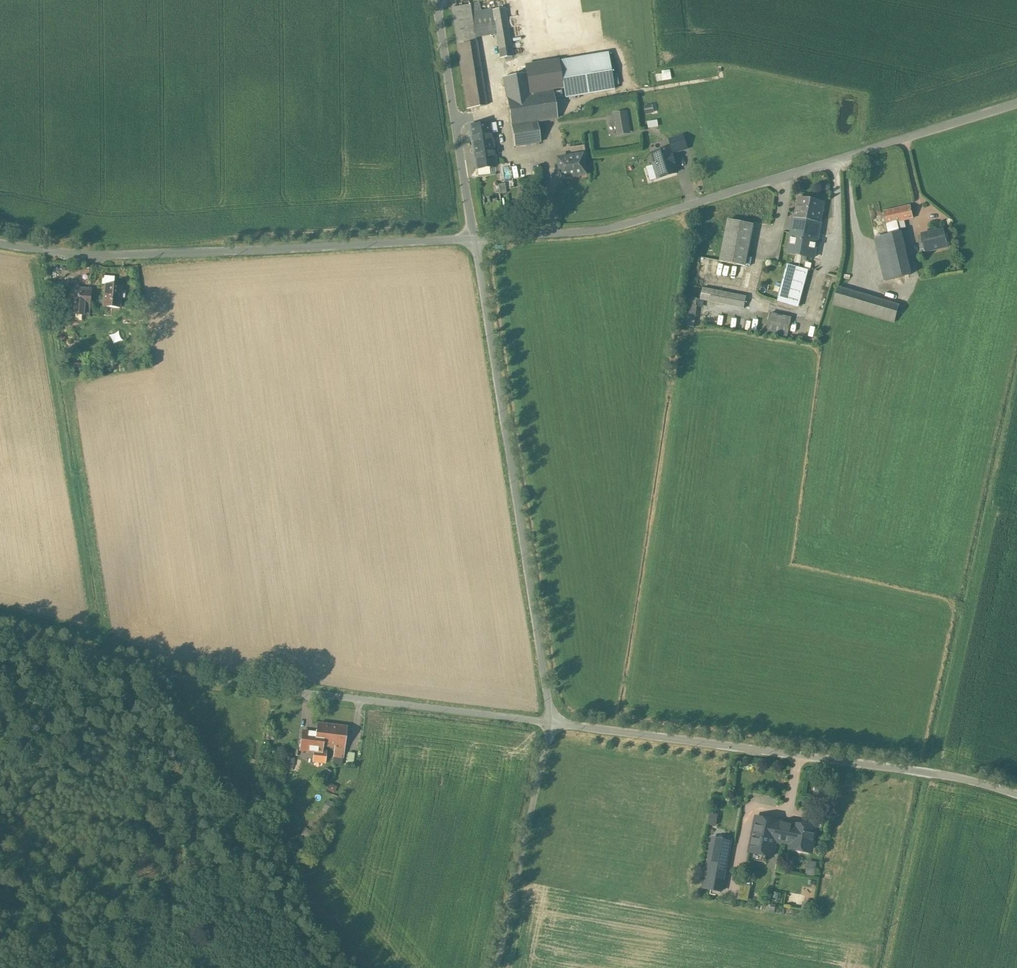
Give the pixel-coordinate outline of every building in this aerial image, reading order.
[(470,5),(452,8),(457,45),(476,42),(475,38),(471,13),(470,5)] [(504,8),(492,10),(496,34),(500,58),(512,56),(504,8)] [(492,10),(471,13),(475,38),(496,34),(492,10)] [(476,42),(457,45),(467,109),(486,106),(476,42)] [(608,54),(559,62),(565,97),(614,89),(608,54)] [(665,70),(665,73),(659,74),(660,80),(675,79),(674,69),(665,70)] [(527,73),(503,77),(507,98),(531,94),(527,73)] [(531,94),(507,98),(511,126),(537,122),(557,119),(552,91),(531,94)] [(625,112),(615,114),(618,134),(629,133),(625,112)] [(537,122),(511,126),(515,147),(540,143),(537,122)] [(489,124),(470,126),(477,169),(495,167),(489,124)] [(682,136),(670,140),(672,148),(669,149),(671,153),(686,149),(682,136)] [(584,146),(570,148),(571,157),(582,155),(582,157),(585,157),(584,146)] [(669,149),(653,154),(656,164),(654,165),(658,178),(677,173),(674,163),(672,156),(671,153),(669,149)] [(571,157),(557,159),(560,179),(569,177),(568,175),(581,173),(580,165),(583,165),(582,157),(582,155),(571,157)] [(824,202),(799,197),(798,198),(799,198),(795,218),(794,218),(792,227),(818,232),(820,223),(819,223),(823,203),(824,202)] [(910,206),(884,212),(889,235),(875,238),(878,251),(888,248),(895,279),(909,276),(905,261),(907,260),(907,257),(905,258),(897,222),(913,219),(910,206)] [(751,225),(727,221),(721,262),(745,265),(751,225)] [(818,232),(792,227),(788,253),(813,257),(818,232)] [(943,230),(921,235),(924,244),(921,245),(922,249),(925,248),(925,252),(947,247),(943,230)] [(807,270),(766,259),(757,296),(797,306),(807,270)] [(122,287),(105,286),(103,307),(121,308),(122,287)] [(749,308),(751,295),(707,287),(704,300),(749,308)] [(899,307),(838,288),(833,305),(894,323),(899,307)] [(91,291),(71,289),(69,312),(89,314),(91,291)] [(696,307),(687,306),(686,318),(694,319),(696,307)] [(792,335),(795,316),(772,312),(769,331),(792,335)] [(120,331),(112,335),(116,343),(124,339),(120,331)] [(347,727),(317,724),(316,733),(303,732),(301,750),(314,752),(315,745),(322,746),(335,747),(344,748),(347,727)] [(322,746),(315,745),(314,752),(313,762),(325,764),(326,751),(326,750),(322,749),(322,746)] [(344,748),(335,747),(334,757),(333,757),(333,764),(342,765),(344,748)] [(736,796),(725,794),(724,800),(735,802),(736,796)] [(707,824),(716,825),(718,813),(709,812),(707,824)] [(780,822),(756,817),(750,852),(773,856),(776,840),(781,841),(781,842),(791,844),(795,825),(794,824),(785,823),(780,822)] [(817,828),(795,824),(794,824),(795,825),(791,844),(790,845),(812,849),(817,828)] [(731,841),(713,838),(703,888),(722,891),(731,841)] [(814,875),(817,861),(808,860),(805,874),(814,875)]
